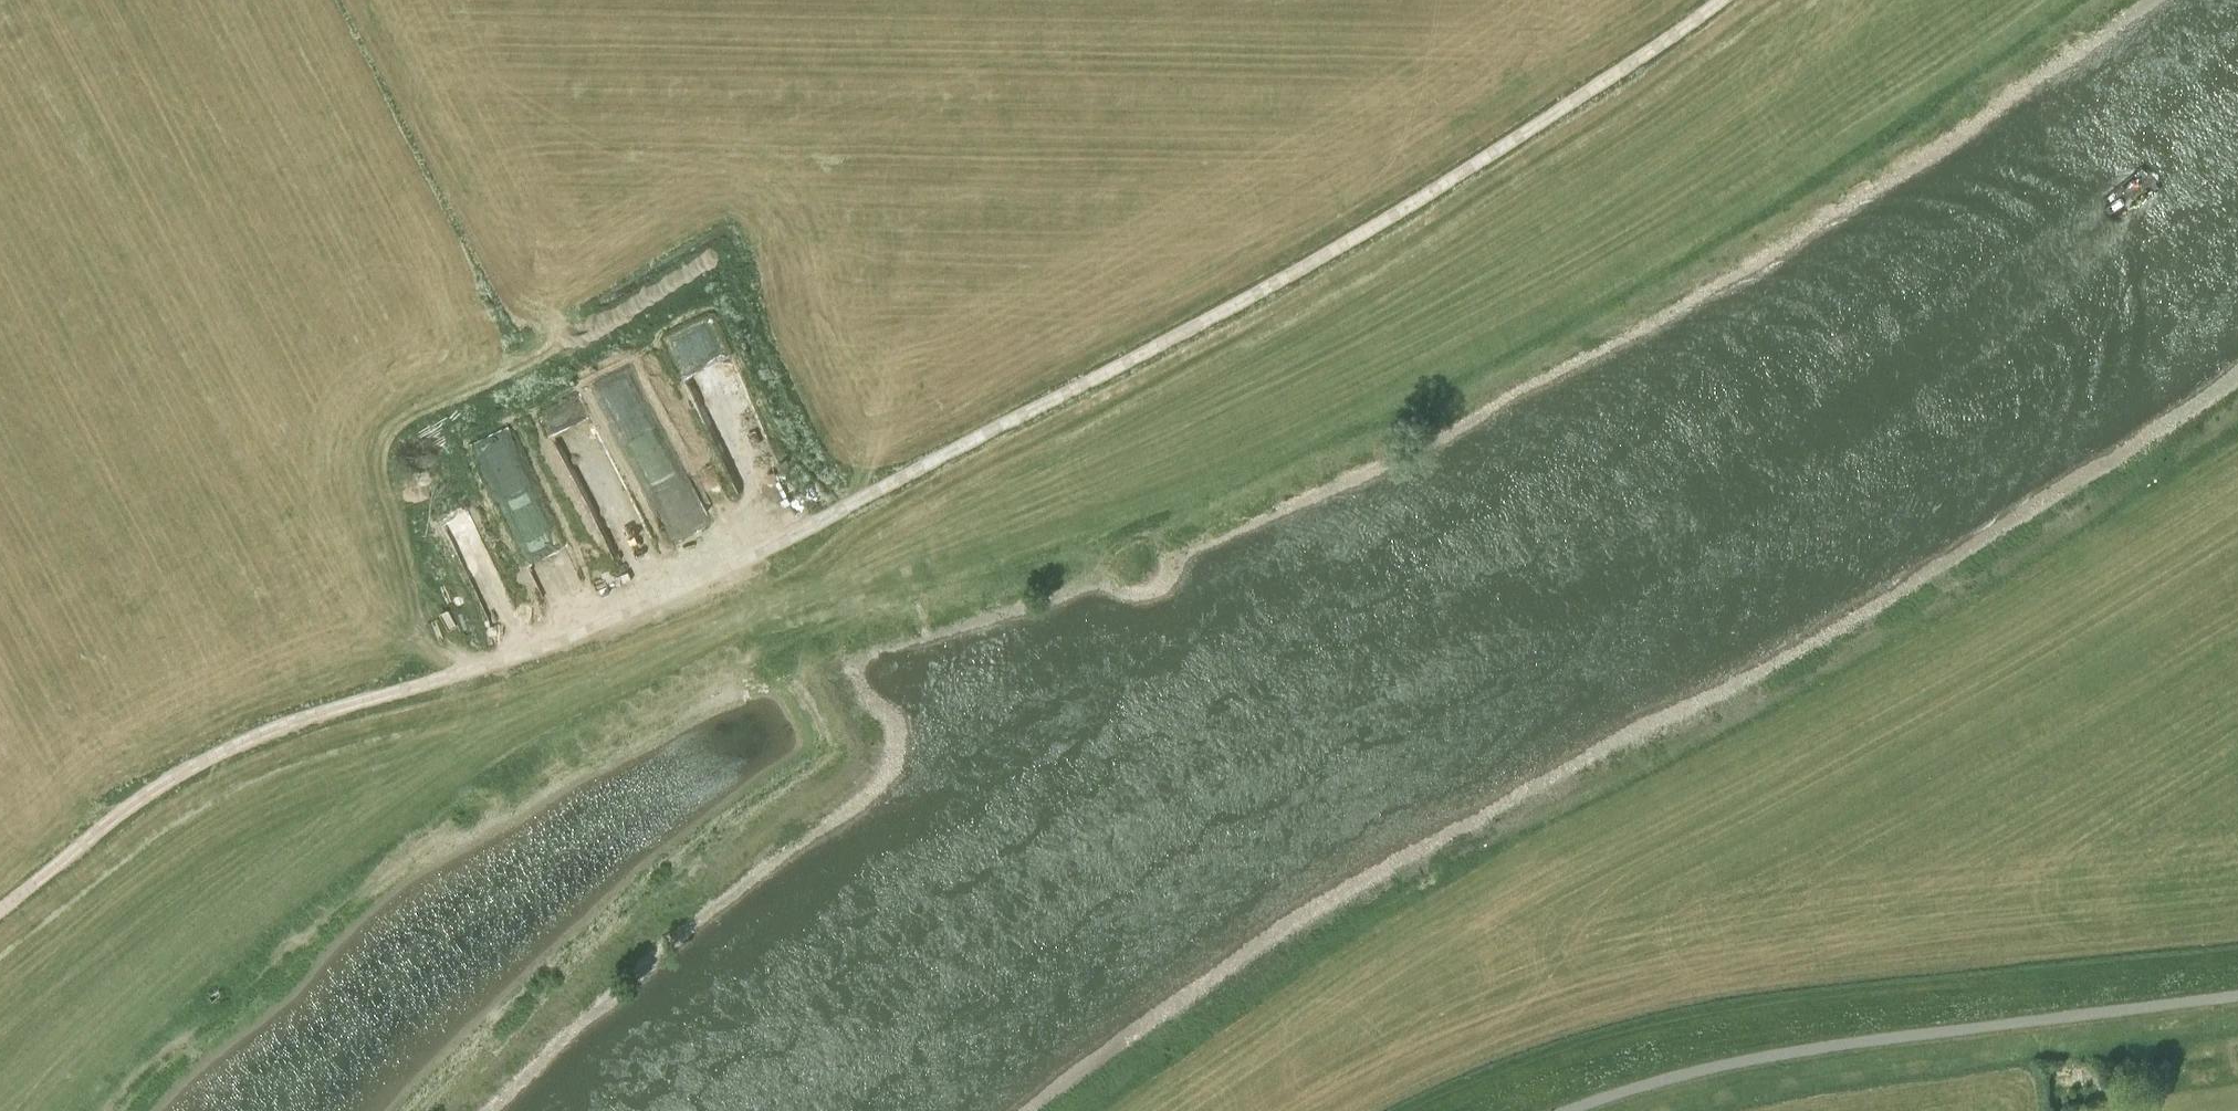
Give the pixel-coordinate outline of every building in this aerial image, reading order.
[(671,345),(705,412),(735,396),(701,330),(671,345)] [(627,370),(589,391),(665,529),(703,509),(627,370)] [(581,423),(582,407),(556,406),(556,422),(581,423)] [(2237,1058),(2237,1041),(2229,1042),(2231,1058),(2237,1058)]
